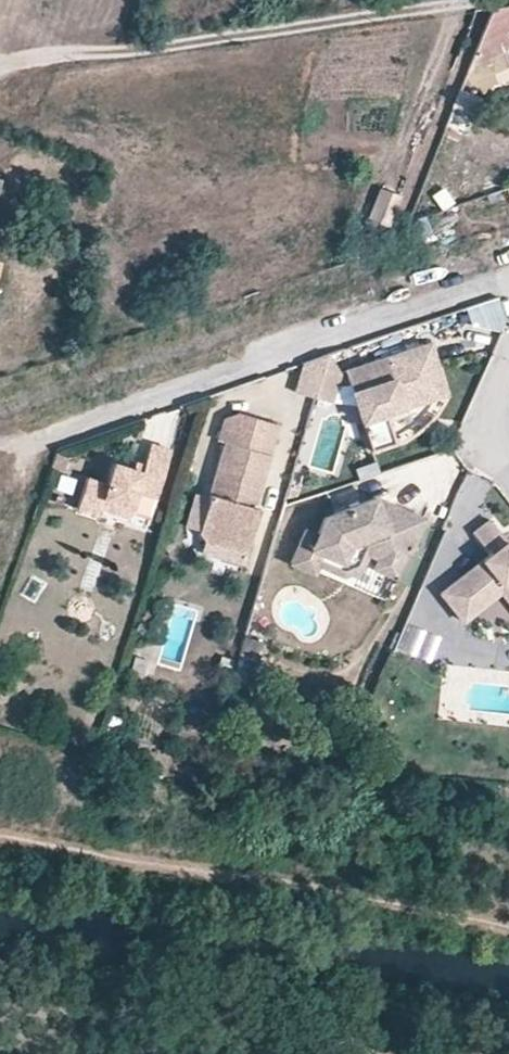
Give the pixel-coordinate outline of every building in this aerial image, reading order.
[(492,7),(474,54),(508,41),(508,5),(492,7)] [(470,134),(484,97),(461,89),(448,126),(470,134)] [(389,225),(401,195),(380,187),(368,217),(389,225)] [(430,342),(348,369),(354,388),(350,389),(371,450),(394,441),(385,414),(446,393),(430,342)] [(340,362),(302,351),(292,389),(330,399),(340,362)] [(256,455),(264,426),(237,418),(221,425),(215,445),(223,448),(199,531),(204,542),(244,554),(256,512),(253,511),(267,459),(256,455)] [(276,430),(264,426),(256,455),(267,459),(276,430)] [(85,473),(77,505),(98,512),(100,503),(129,513),(137,487),(154,493),(169,446),(148,439),(140,466),(113,459),(106,480),(85,473)] [(305,529),(289,562),(314,574),(318,565),(340,575),(362,567),(367,556),(375,559),(372,567),(394,576),(406,551),(410,553),(425,517),(377,495),(322,516),(315,532),(305,529)] [(508,599),(508,544),(489,520),(473,531),(490,552),(441,592),(463,619),(502,590),(508,599)] [(364,589),(378,595),(387,574),(372,568),(364,589)]
